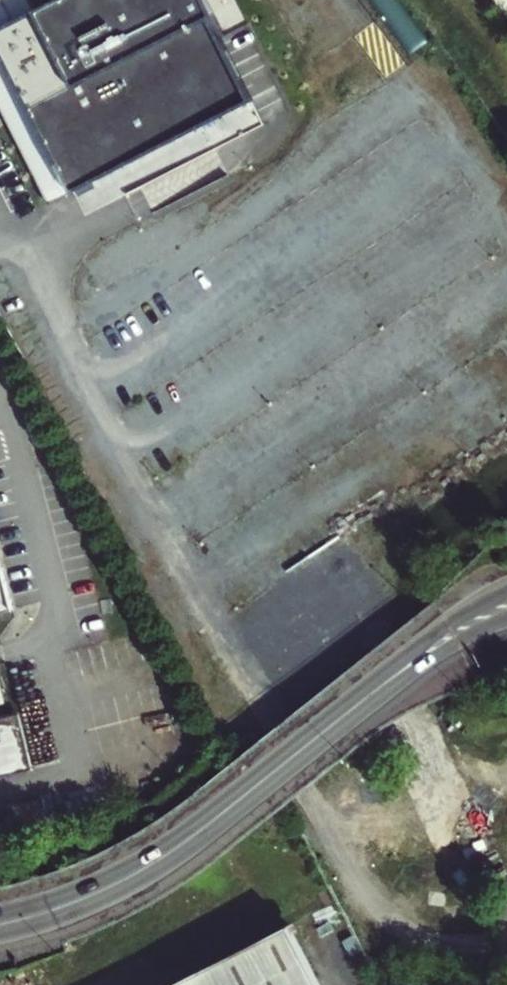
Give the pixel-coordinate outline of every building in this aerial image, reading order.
[(0,31),(0,48),(73,195),(207,128),(218,149),(265,125),(221,36),(234,30),(247,23),(235,0),(63,0),(0,31)] [(11,606),(0,563),(0,609),(11,606)] [(33,772),(18,716),(0,721),(0,780),(33,772)] [(458,898),(466,898),(482,898),(456,840),(435,849),(458,898)] [(285,918),(159,984),(321,984),(285,918)]
